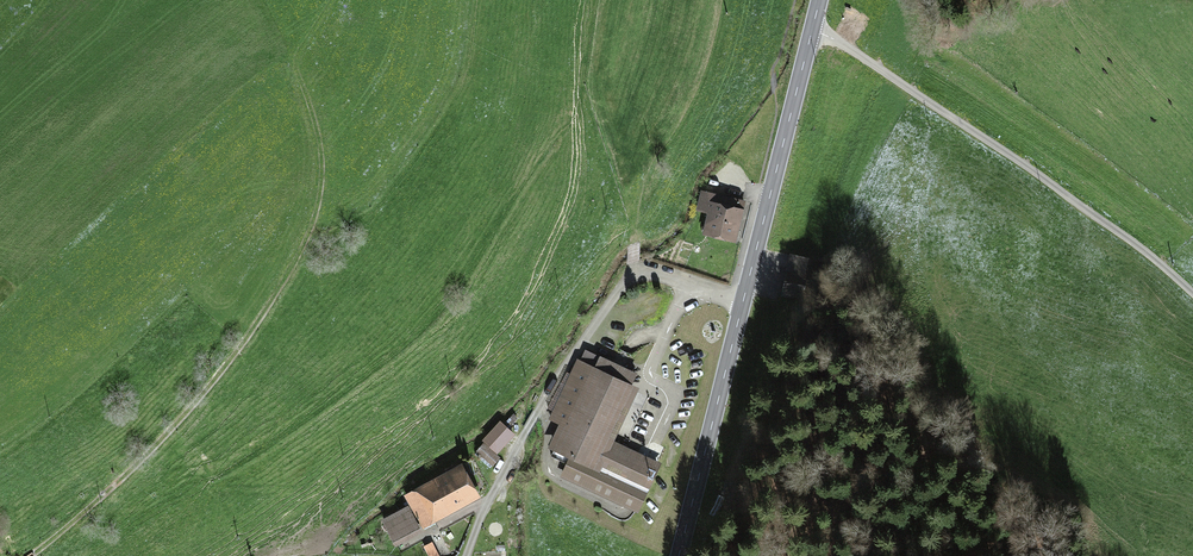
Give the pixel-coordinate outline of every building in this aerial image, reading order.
[(713,192),(704,229),(736,237),(742,216),(737,215),(741,199),(713,192)] [(642,495),(656,464),(606,441),(632,387),(629,386),(635,373),(586,350),(580,363),(577,361),(550,419),(564,426),(551,455),(568,463),(562,475),(620,502),(627,488),(642,495)] [(499,424),(483,442),(496,452),(511,434),(499,424)] [(406,495),(423,527),(434,521),(431,516),(472,493),(457,467),(406,495)] [(408,508),(384,521),(395,540),(418,527),(408,508)]
